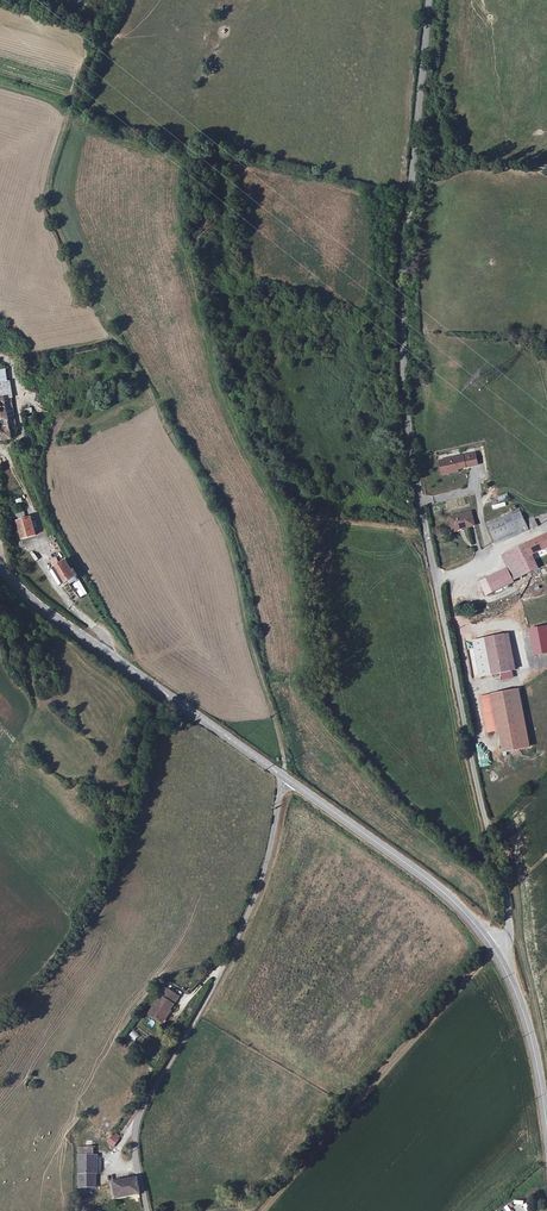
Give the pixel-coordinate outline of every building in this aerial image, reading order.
[(0,318),(0,340),(15,337),(10,316),(0,318)] [(7,414),(2,383),(0,384),(0,440),(0,441),(10,439),(9,428),(14,427),(13,422),(8,423),(7,414)] [(446,470),(447,474),(458,471),(477,466),(474,455),(439,464),(440,471),(446,470)] [(446,470),(440,471),(442,478),(458,474),(458,471),(447,474),(446,470)] [(499,502),(509,499),(507,493),(497,496),(499,502)] [(15,509),(16,518),(25,517),(23,507),(15,509)] [(518,510),(489,523),(498,543),(527,530),(518,510)] [(449,517),(452,528),(461,525),(462,530),(475,527),(471,512),(449,517)] [(36,537),(31,516),(16,520),(21,540),(36,537)] [(515,549),(526,573),(538,567),(532,554),(546,546),(546,533),(545,535),(515,549)] [(509,569),(490,578),(489,578),(495,591),(516,583),(514,579),(520,577),(526,573),(515,549),(503,554),(509,569)] [(65,561),(52,568),(62,585),(74,577),(65,561)] [(538,567),(542,574),(546,571),(546,563),(538,567)] [(79,583),(74,587),(80,595),(85,592),(79,583)] [(534,654),(546,652),(546,629),(546,625),(529,629),(534,654)] [(515,670),(508,633),(473,640),(479,677),(501,673),(511,671),(515,670)] [(511,671),(501,673),(502,679),(513,677),(511,671)] [(498,729),(503,752),(530,746),(519,689),(480,696),(487,731),(498,729)] [(164,1023),(180,994),(164,986),(148,1015),(164,1023)] [(128,1037),(135,1041),(139,1034),(132,1030),(128,1037)] [(100,1147),(106,1153),(114,1142),(110,1139),(107,1143),(104,1141),(100,1147)] [(77,1149),(78,1189),(94,1189),(94,1149),(77,1149)] [(138,1194),(136,1179),(113,1183),(114,1198),(138,1194)]
